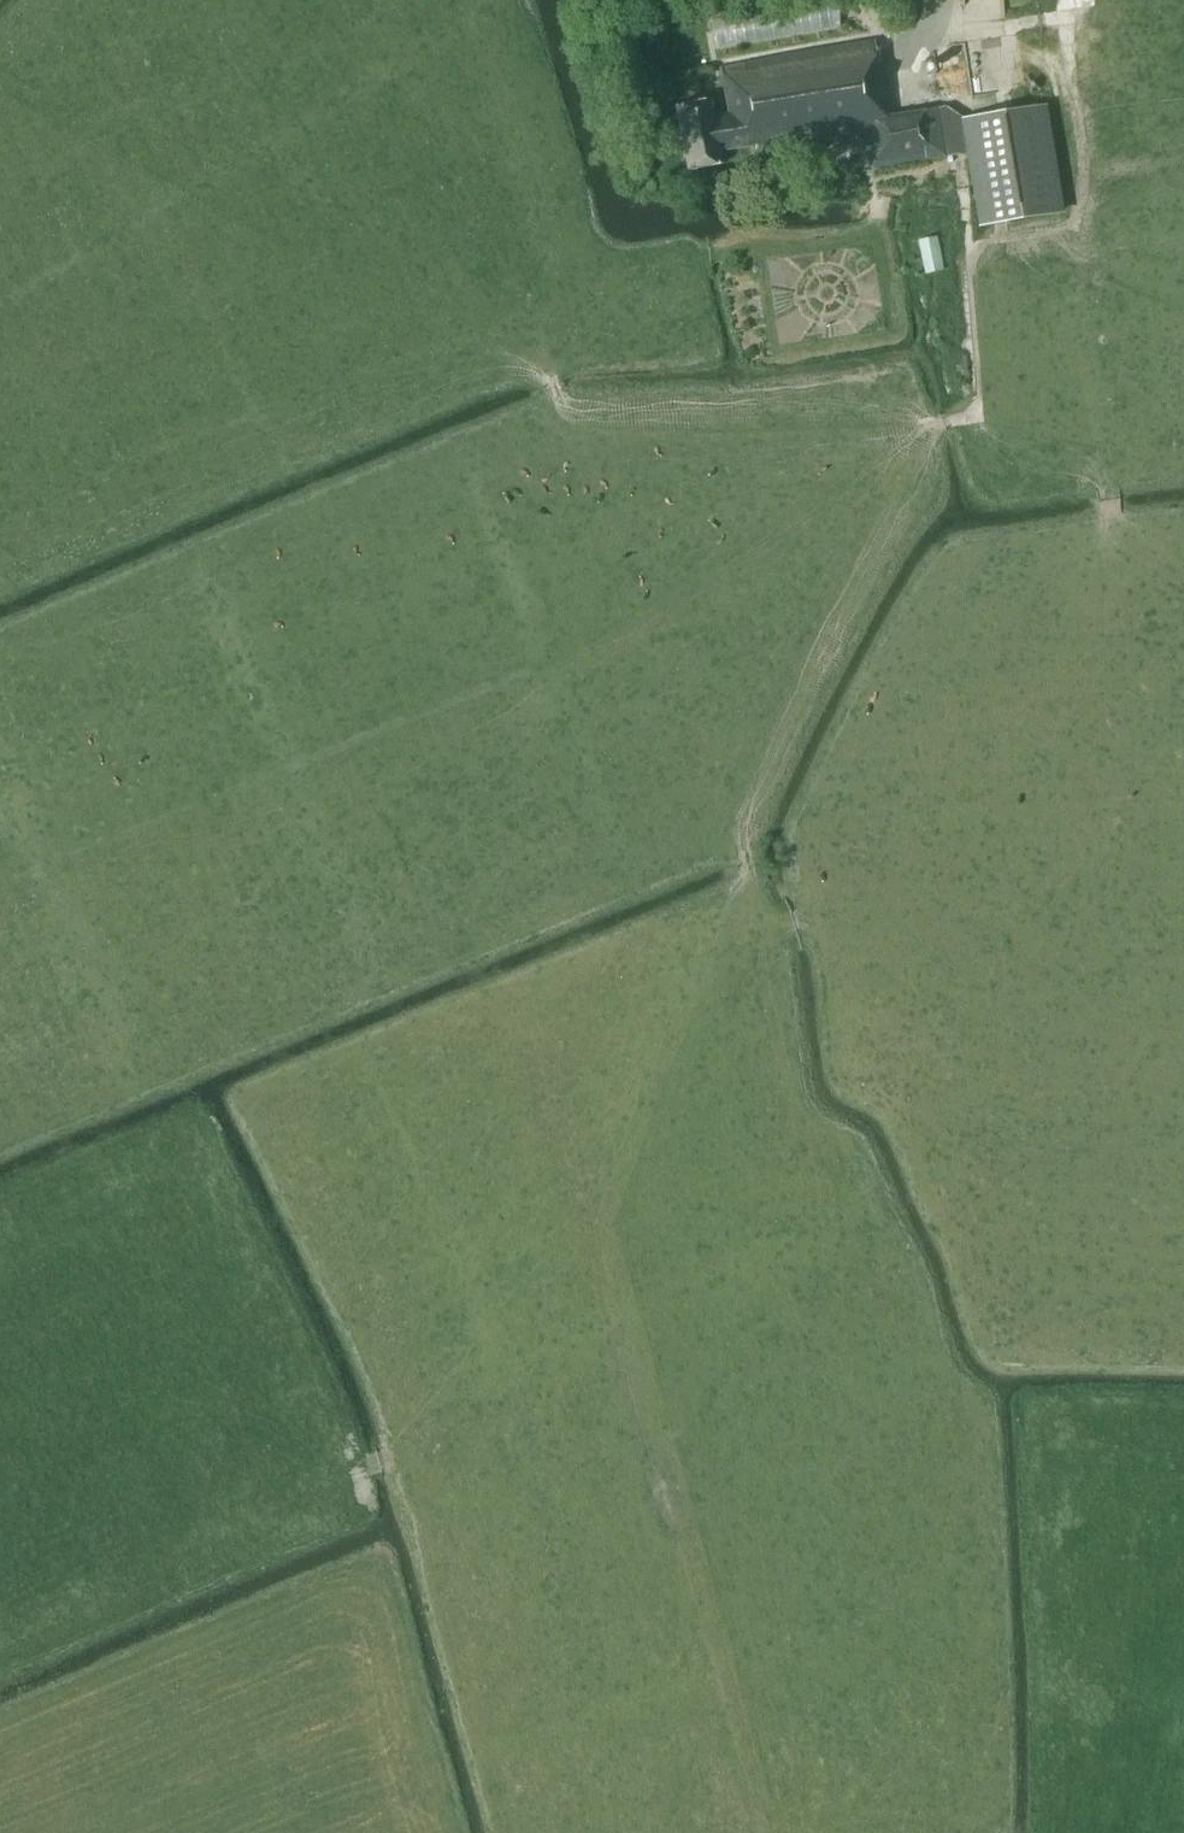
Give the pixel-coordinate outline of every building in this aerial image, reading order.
[(945,105),(936,107),(936,106),(885,115),(875,39),(720,67),(729,115),(715,118),(711,101),(676,107),(687,171),(723,165),(720,151),(755,145),(757,154),(865,134),(871,167),(928,156),(928,159),(965,153),(978,227),(1064,212),(1045,105),(960,120),(945,105)] [(937,235),(918,239),(924,273),(943,269),(937,235)] [(803,254),(780,256),(781,277),(805,275),(803,254)]
